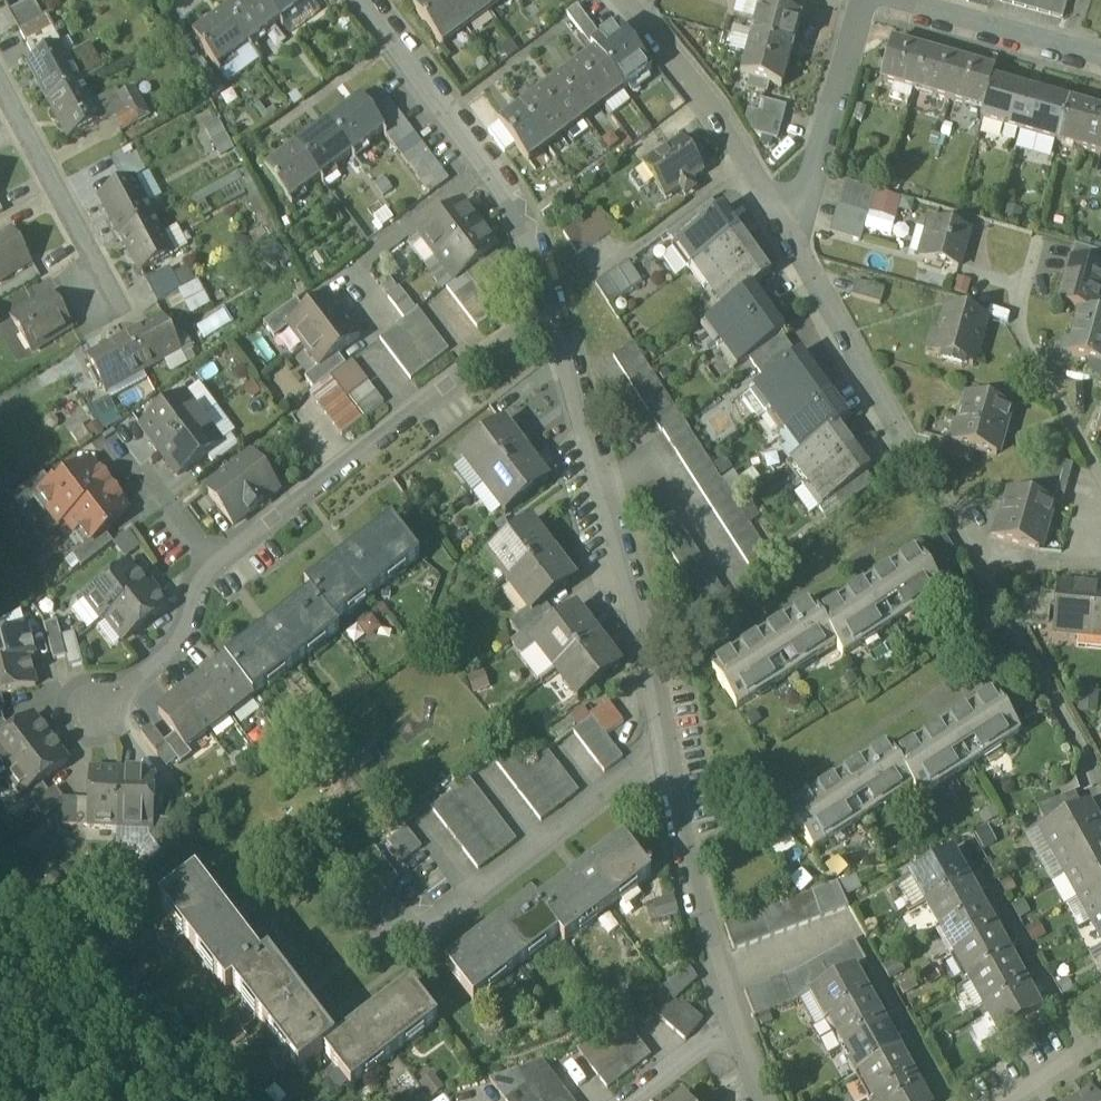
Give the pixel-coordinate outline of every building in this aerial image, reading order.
[(15,24),(40,11),(34,0),(32,0),(9,13),(15,24)] [(280,22),(263,0),(242,0),(224,13),(249,46),(280,22)] [(280,22),(310,0),(263,0),(280,22)] [(284,27),(315,4),(312,0),(310,0),(280,22),(284,27)] [(463,26),(443,0),(426,0),(413,10),(439,44),(463,26)] [(486,9),(480,0),(443,0),(463,26),(486,9)] [(499,0),(480,0),(486,9),(499,0)] [(508,0),(499,0),(486,9),(490,13),(508,0)] [(599,36),(616,27),(601,0),(587,0),(581,3),(599,36)] [(1061,20),(1067,0),(989,0),(1061,20)] [(321,12),(315,4),(284,27),(289,35),(321,12)] [(566,15),(591,48),(601,40),(577,7),(566,15)] [(760,8),(750,43),(791,54),(801,19),(791,17),(792,14),(775,8),(774,12),(760,8)] [(467,31),(490,13),(486,9),(463,26),(467,31)] [(44,18),(40,11),(15,24),(19,32),(44,18)] [(217,70),(249,46),(224,13),(192,37),(217,70)] [(46,17),(44,18),(19,32),(35,61),(62,47),(46,17)] [(284,27),(280,22),(249,46),(252,51),(284,27)] [(442,49),(467,31),(463,26),(439,44),(442,49)] [(620,88),(624,92),(651,72),(618,27),(601,40),(591,48),(595,53),(620,88)] [(781,89),(791,54),(750,43),(740,78),(749,80),(746,91),(764,96),(767,85),(781,89)] [(880,83),(915,93),(926,54),(891,44),(880,83)] [(252,51),(249,46),(217,70),(220,75),(252,51)] [(27,65),(47,103),(82,84),(69,59),(62,47),(35,61),(27,65)] [(92,48),(69,59),(82,84),(105,72),(92,48)] [(260,61),(252,51),(220,75),(228,85),(260,61)] [(595,53),(575,68),(601,102),(620,88),(595,53)] [(994,73),(926,54),(915,93),(983,112),(991,84),(994,73)] [(582,116),(601,102),(575,68),(556,81),(582,116)] [(563,130),(582,116),(556,81),(537,96),(563,130)] [(92,103),(82,84),(47,103),(67,141),(102,122),(92,103)] [(1069,105),(991,84),(983,112),(980,123),(1058,145),(1069,105)] [(601,102),(604,107),(624,92),(620,88),(601,102)] [(113,120),(120,132),(148,116),(133,89),(120,96),(117,98),(125,113),(113,120)] [(117,98),(120,96),(117,90),(92,103),(102,122),(104,125),(113,120),(125,113),(117,98)] [(362,104),(369,113),(388,99),(381,90),(362,104)] [(631,103),(624,92),(604,107),(612,117),(631,103)] [(545,144),(563,130),(537,96),(519,110),(545,144)] [(369,113),(376,122),(395,108),(388,99),(369,113)] [(360,100),(328,124),(351,156),(383,132),(383,131),(376,122),(369,113),(362,104),(360,100)] [(604,107),(601,102),(582,116),(586,121),(604,107)] [(762,102),(758,114),(758,115),(782,122),(786,108),(762,102)] [(1069,105),(1058,145),(1100,157),(1100,114),(1069,105)] [(376,122),(383,131),(401,117),(395,108),(376,122)] [(525,159),(545,144),(519,110),(499,124),(525,159)] [(776,141),(782,122),(758,115),(758,114),(748,111),(745,120),(753,134),(776,141)] [(586,121),(582,116),(563,130),(567,135),(582,123),(586,121)] [(387,137),(389,140),(408,126),(401,117),(383,131),(383,132),(387,137)] [(204,128),(212,143),(226,136),(218,121),(204,128)] [(588,132),(582,123),(567,135),(573,143),(588,132)] [(328,124),(296,147),(320,179),(351,156),(328,124)] [(389,140),(396,149),(415,135),(408,126),(389,140)] [(567,135),(563,130),(545,144),(548,149),(567,135)] [(351,156),(355,161),(387,137),(383,132),(351,156)] [(396,149),(403,159),(422,144),(415,135),(396,149)] [(234,150),(226,136),(212,143),(220,158),(234,150)] [(644,168),(664,199),(679,189),(684,197),(693,191),(688,183),(702,173),(682,143),(644,168)] [(403,159),(409,168),(428,153),(422,144),(403,159)] [(548,149),(545,144),(525,159),(528,164),(548,149)] [(288,203),(320,179),(296,147),(264,171),(288,203)] [(409,168),(416,177),(435,162),(428,153),(409,168)] [(355,161),(351,156),(320,179),(324,184),(355,161)] [(416,177),(423,186),(442,171),(435,162),(416,177)] [(449,181),(442,171),(423,186),(429,195),(449,181)] [(134,180),(148,206),(163,198),(148,172),(134,180)] [(243,181),(238,172),(192,197),(196,205),(243,181)] [(324,184),(320,179),(288,203),(291,208),(324,184)] [(99,199),(119,236),(154,218),(148,206),(134,180),(99,199)] [(844,182),(840,195),(870,204),(874,191),(844,182)] [(840,195),(837,208),(867,216),(870,204),(840,195)] [(271,219),(259,197),(246,204),(258,226),(271,219)] [(690,217),(698,228),(719,212),(711,202),(690,217)] [(425,269),(437,259),(479,227),(462,204),(420,236),(408,246),(425,269)] [(837,208),(833,221),(863,229),(867,216),(837,208)] [(678,242),(695,265),(738,233),(721,210),(719,212),(698,228),(678,242)] [(597,214),(585,221),(599,242),(610,235),(597,214)] [(690,217),(668,233),(676,244),(678,242),(698,228),(690,217)] [(163,235),(154,218),(119,236),(140,275),(174,256),(173,255),(163,235)] [(588,249),(599,242),(585,221),(574,228),(588,249)] [(860,242),(863,229),(833,221),(830,234),(860,242)] [(925,260),(958,269),(968,233),(935,224),(925,260)] [(497,250),(479,227),(437,259),(455,282),(465,274),(497,250)] [(177,228),(163,235),(173,255),(187,247),(177,228)] [(577,257),(588,249),(574,228),(563,236),(577,257)] [(31,263),(11,230),(0,237),(0,282),(31,263)] [(754,255),(738,233),(695,265),(711,286),(754,255)] [(286,255),(272,242),(258,257),(273,271),(286,255)] [(671,247),(672,249),(687,268),(688,270),(695,265),(678,242),(676,244),(671,247)] [(1100,270),(1100,254),(1075,247),(1071,261),(1100,270)] [(675,277),(687,268),(672,249),(661,257),(675,277)] [(711,286),(727,307),(752,289),(769,276),(754,255),(711,286)] [(437,259),(425,269),(443,291),(446,289),(455,282),(437,259)] [(1080,311),(1095,315),(1100,295),(1100,270),(1071,261),(1059,305),(1080,311)] [(629,264),(618,271),(631,292),(642,284),(629,264)] [(711,286),(695,265),(688,270),(703,291),(711,286)] [(188,267),(173,275),(181,290),(195,282),(197,281),(188,267)] [(473,285),(481,295),(502,279),(494,268),(473,285)] [(146,283),(158,303),(181,290),(173,275),(169,269),(146,283)] [(620,299),(631,292),(618,271),(607,278),(620,299)] [(446,289),(477,329),(496,315),(481,295),(473,285),(465,274),(455,282),(446,289)] [(609,306),(620,299),(607,278),(595,286),(609,306)] [(195,282),(181,290),(175,293),(188,317),(208,305),(195,282)] [(851,298),(880,306),(884,291),(855,283),(851,298)] [(727,307),(711,286),(703,291),(719,313),(727,307)] [(405,320),(416,311),(398,288),(387,297),(405,320)] [(767,311),(752,289),(727,307),(719,313),(709,321),(725,342),(767,311)] [(13,319),(32,352),(71,329),(51,296),(13,319)] [(289,328),(304,348),(344,317),(327,296),(305,313),(288,327),(289,328)] [(263,325),(274,339),(289,328),(288,327),(305,313),(296,302),(263,325)] [(934,357),(973,367),(985,319),(947,309),(934,357)] [(405,320),(398,325),(430,366),(449,351),(418,310),(416,311),(405,320)] [(784,334),(767,311),(725,342),(741,365),(749,359),(782,335),(784,334)] [(1095,315),(1080,311),(1068,356),(1100,365),(1100,317),(1095,315)] [(163,316),(125,337),(144,372),(164,361),(181,352),(182,351),(163,316)] [(360,338),(344,317),(304,348),(319,368),(320,369),(338,355),(360,338)] [(701,326),(717,348),(725,342),(709,321),(701,326)] [(410,380),(430,366),(398,325),(379,340),(410,380)] [(749,359),(757,370),(789,346),(782,335),(749,359)] [(106,392),(144,372),(125,337),(87,357),(106,392)] [(741,365),(725,342),(717,348),(734,371),(741,365)] [(613,358),(661,434),(682,420),(633,345),(613,358)] [(797,357),(789,346),(757,370),(765,381),(797,357)] [(187,365),(181,352),(164,361),(171,373),(187,365)] [(346,398),(330,378),(346,366),(338,355),(320,369),(319,368),(305,379),(314,390),(309,394),(340,435),(361,419),(358,415),(346,398)] [(757,386),(773,408),(816,377),(800,355),(797,357),(765,381),(757,386)] [(330,378),(346,398),(367,382),(351,362),(346,366),(330,378)] [(148,379),(144,372),(106,392),(109,397),(110,400),(148,379)] [(832,398),(816,377),(773,408),(789,430),(832,398)] [(349,398),(356,408),(376,394),(368,383),(349,398)] [(199,384),(184,395),(203,420),(217,409),(199,384)] [(750,392),(766,414),(773,408),(757,386),(750,392)] [(384,404),(376,394),(356,408),(364,419),(384,404)] [(140,428),(159,453),(203,420),(184,395),(140,428)] [(110,400),(109,397),(88,408),(100,432),(121,421),(110,400)] [(974,451),(996,457),(1003,429),(1005,430),(1011,409),(966,397),(959,425),(954,424),(948,444),(974,451)] [(847,420),(832,398),(789,430),(805,452),(837,428),(847,420)] [(766,414),(781,435),(789,430),(773,408),(766,414)] [(217,409),(203,420),(221,444),(231,436),(235,433),(217,409)] [(221,444),(203,420),(159,453),(177,477),(206,455),(221,444)] [(663,433),(760,584),(780,571),(775,564),(750,525),(736,503),(721,480),(707,458),(684,423),(683,420),(663,433)] [(90,438),(81,424),(69,432),(78,446),(90,438)] [(469,457),(488,482),(525,453),(502,424),(501,424),(504,428),(463,459),(461,456),(460,456),(464,462),(469,457)] [(853,449),(837,428),(805,452),(797,457),(794,460),(810,481),(853,449)] [(805,452),(789,430),(781,435),(797,457),(805,452)] [(221,444),(206,455),(214,466),(239,447),(231,436),(221,444)] [(944,460),(970,467),(974,451),(948,444),(944,460)] [(869,472),(853,449),(810,481),(826,504),(835,498),(866,474),(869,472)] [(548,483),(525,453),(488,482),(507,506),(501,511),(505,516),(506,515),(504,511),(544,480),(547,484),(548,483)] [(251,456),(228,473),(256,509),(279,492),(251,456)] [(464,462),(501,511),(507,506),(488,482),(469,457),(464,462)] [(819,509),(826,504),(810,481),(794,460),(787,465),(803,486),(819,509)] [(1043,460),(1036,486),(1032,499),(1054,505),(1062,507),(1066,494),(1073,468),(1043,460)] [(58,527),(64,523),(112,486),(101,472),(99,474),(95,468),(84,467),(54,489),(52,486),(38,497),(39,498),(49,510),(47,512),(58,527)] [(233,527),(256,509),(228,473),(205,490),(233,527)] [(0,474),(0,488),(17,491),(22,485),(23,478),(0,474)] [(835,498),(842,508),(874,485),(866,474),(835,498)] [(11,498),(21,512),(39,498),(38,497),(52,486),(44,475),(11,498)] [(123,500),(112,486),(64,523),(74,536),(79,532),(89,544),(89,545),(105,533),(103,531),(128,511),(121,502),(123,500)] [(992,539),(1038,552),(1046,524),(1048,525),(1054,505),(1032,499),(1010,493),(1002,521),(997,520),(992,539)] [(503,530),(512,540),(530,526),(531,526),(523,515),(503,530)] [(226,663),(253,698),(253,699),(268,687),(265,683),(281,671),(284,675),(308,656),(305,653),(322,640),(325,644),(339,633),(333,626),(348,615),(344,611),(361,598),(364,602),(387,584),(384,580),(401,567),(404,571),(419,560),(391,524),(306,590),(311,597),(226,663)] [(496,557),(515,581),(552,553),(531,526),(530,526),(532,528),(491,560),(488,556),(487,557),(491,561),(496,557)] [(73,557),(82,568),(113,545),(114,544),(105,533),(89,545),(89,544),(73,557)] [(128,533),(114,544),(113,545),(125,560),(140,548),(128,533)] [(922,554),(934,572),(953,559),(941,541),(922,554)] [(574,582),(552,553),(515,581),(533,605),(528,610),(532,615),(533,614),(530,610),(542,601),(571,579),(574,582)] [(496,557),(491,561),(528,610),(533,605),(515,581),(496,557)] [(712,673),(736,710),(835,646),(842,658),(941,594),(917,557),(819,620),(812,609),(712,673)] [(102,623),(106,620),(146,588),(129,566),(85,600),(102,623)] [(150,585),(146,588),(106,620),(123,642),(167,609),(150,585)] [(1100,651),(1100,591),(1074,589),(1074,590),(1057,588),(1052,634),(1078,637),(1077,648),(1100,651)] [(554,631),(544,619),(551,613),(542,601),(530,610),(533,614),(532,615),(528,610),(509,624),(519,638),(511,645),(521,659),(536,647),(533,642),(534,641),(536,645),(554,631)] [(555,671),(560,667),(598,638),(575,609),(574,610),(577,613),(554,631),(536,645),(534,641),(533,642),(536,647),(521,659),(540,683),(555,671)] [(54,662),(67,658),(61,639),(57,624),(44,628),(54,662)] [(28,661),(35,659),(33,655),(35,654),(35,653),(33,653),(31,646),(33,646),(32,644),(31,645),(27,631),(0,639),(0,669),(28,661)] [(75,635),(61,639),(67,658),(70,670),(83,666),(75,635)] [(620,667),(598,638),(560,667),(579,692),(574,695),(577,700),(578,699),(576,696),(616,664),(619,668),(620,667)] [(28,661),(0,669),(0,698),(2,698),(36,688),(28,661)] [(230,715),(253,698),(226,663),(215,672),(207,672),(201,677),(203,680),(230,715)] [(560,667),(555,671),(574,695),(579,692),(560,667)] [(208,732),(230,715),(203,680),(181,697),(208,732)] [(1098,693),(1080,691),(1078,713),(1096,715),(1098,693)] [(187,749),(208,732),(181,697),(159,714),(175,735),(186,749),(187,749)] [(788,815),(813,853),(912,789),(919,800),(1018,736),(994,698),(895,762),(887,751),(788,815)] [(591,718),(598,726),(616,713),(607,702),(590,716),(591,718)] [(624,724),(616,713),(598,726),(606,737),(624,724)] [(6,774),(51,740),(33,718),(12,734),(0,743),(0,766),(6,774)] [(573,733),(596,763),(615,748),(606,737),(598,726),(591,718),(573,733)] [(5,724),(0,726),(0,743),(12,734),(5,724)] [(158,756),(169,748),(165,743),(152,727),(142,735),(158,756)] [(175,735),(165,743),(169,748),(177,760),(181,765),(192,756),(187,749),(186,749),(175,735)] [(68,763),(51,740),(6,774),(23,796),(24,797),(41,783),(68,763)] [(540,822),(560,807),(528,767),(513,747),(493,762),(540,822)] [(169,748),(158,756),(167,768),(177,760),(169,748)] [(596,763),(604,773),(622,758),(619,754),(615,748),(596,763)] [(547,752),(528,767),(560,807),(578,793),(547,752)] [(89,827),(117,829),(120,773),(91,772),(90,801),(89,827)] [(146,774),(120,773),(117,829),(149,830),(151,830),(151,821),(153,781),(145,781),(146,774)] [(1054,803),(1074,796),(1080,793),(1075,779),(1049,789),(1054,803)] [(469,780),(450,795),(497,855),(516,841),(469,780)] [(23,815),(34,806),(49,794),(41,783),(24,797),(23,796),(14,803),(23,815)] [(55,789),(49,794),(34,806),(42,816),(64,800),(56,789),(55,789)] [(478,870),(497,855),(450,795),(431,809),(478,870)] [(1037,810),(1046,827),(1081,808),(1074,796),(1054,803),(1037,810)] [(63,826),(76,827),(77,800),(64,800),(63,826)] [(90,801),(77,800),(76,827),(89,827),(90,801)] [(1041,830),(1054,854),(1100,828),(1087,805),(1081,808),(1046,827),(1041,830)] [(149,837),(161,853),(181,838),(168,822),(151,821),(151,830),(149,830),(149,837)] [(987,828),(974,836),(983,852),(997,845),(987,828)] [(1100,828),(1054,854),(1067,877),(1100,858),(1100,831),(1100,828)] [(149,830),(117,829),(117,847),(141,850),(150,862),(161,853),(149,837),(149,830)] [(387,844),(403,864),(422,849),(406,829),(387,844)] [(1038,863),(1054,854),(1041,830),(1025,839),(1038,863)] [(446,967),(473,1003),(559,937),(564,944),(651,877),(623,841),(538,907),(532,900),(446,967)] [(1051,886),(1067,877),(1054,854),(1038,863),(1051,886)] [(910,878),(925,905),(966,883),(951,855),(910,878)] [(1067,877),(1080,900),(1100,888),(1100,858),(1067,877)] [(1067,877),(1051,886),(1064,909),(1066,907),(1080,900),(1067,877)] [(324,1052),(352,1089),(367,1077),(364,1073),(380,1060),(383,1065),(406,1047),(403,1043),(420,1030),(423,1034),(437,1023),(409,987),(334,1045),(268,959),(261,964),(195,878),(159,906),(170,920),(174,917),(187,934),(183,937),(201,961),(205,957),(218,974),(214,977),(225,992),(233,986),(243,1000),(247,997),(260,1014),(256,1017),(274,1040),(278,1038),(291,1054),(287,1057),(298,1072),(324,1052)] [(925,905),(940,932),(981,909),(966,883),(925,905)] [(837,884),(824,889),(834,914),(848,908),(841,896),(837,884)] [(1080,900),(1092,923),(1100,918),(1100,888),(1080,900)] [(812,893),(821,919),(834,914),(824,889),(812,893)] [(812,893),(799,898),(809,923),(821,919),(812,893)] [(799,898),(787,903),(796,928),(809,923),(799,898)] [(1080,900),(1066,907),(1079,931),(1092,923),(1080,900)] [(787,903),(774,908),(784,933),(796,928),(787,903)] [(774,908),(762,912),(771,937),(784,933),(774,908)] [(940,932),(955,958),(996,935),(981,909),(940,932)] [(762,912),(749,917),(759,942),(771,937),(762,912)] [(749,917),(737,922),(746,947),(759,942),(749,917)] [(1092,923),(1100,938),(1100,918),(1092,923)] [(734,951),(746,947),(737,922),(724,926),(734,951)] [(955,958),(969,984),(1010,961),(996,935),(955,958)] [(854,941),(842,947),(855,970),(865,965),(867,964),(854,941)] [(853,972),(855,970),(842,947),(831,954),(844,977),(853,972)] [(1100,978),(1100,948),(1088,955),(1100,978)] [(832,984),(844,977),(831,954),(819,960),(832,984)] [(820,990),(832,984),(819,960),(807,967),(820,990)] [(969,984),(984,1010),(1025,988),(1010,961),(969,984)] [(814,993),(820,990),(807,967),(796,973),(807,998),(814,993)] [(690,968),(664,984),(673,998),(699,982),(690,968)] [(814,993),(830,1021),(869,999),(853,972),(844,977),(832,984),(820,990),(814,993)] [(792,1003),(807,998),(796,973),(783,978),(792,1003)] [(780,1008),(792,1003),(783,978),(770,982),(780,1008)] [(767,1012),(780,1008),(770,982),(758,987),(767,1012)] [(754,1017),(767,1012),(758,987),(744,992),(747,999),(754,1017)] [(1040,1014),(1025,988),(984,1010),(999,1037),(1040,1014)] [(869,999),(830,1021),(845,1048),(884,1027),(869,999)] [(654,1014),(674,1032),(692,1011),(681,1002),(654,1014)] [(702,1020),(692,1011),(674,1032),(685,1041),(702,1020)] [(830,1057),(845,1048),(830,1021),(814,1030),(830,1057)] [(612,1051),(620,1062),(642,1045),(628,1027),(627,1027),(603,1039),(612,1051)] [(845,1048),(853,1062),(860,1076),(899,1054),(884,1027),(845,1048)] [(577,1051),(591,1068),(612,1051),(603,1039),(578,1051),(577,1051)] [(650,1057),(642,1045),(620,1062),(629,1073),(650,1057)] [(620,1062),(612,1051),(591,1068),(599,1079),(620,1062)] [(874,1100),(879,1100),(914,1081),(899,1054),(860,1076),(874,1100)] [(406,1073),(426,1100),(433,1100),(446,1091),(424,1060),(406,1073)] [(629,1073),(620,1062),(599,1079),(607,1090),(608,1089),(629,1073)] [(855,1079),(860,1076),(853,1062),(848,1065),(855,1079)] [(525,1085),(533,1095),(555,1079),(543,1064),(516,1073),(525,1085)] [(489,1081),(504,1100),(525,1085),(516,1073),(505,1076),(489,1081)] [(555,1079),(533,1095),(538,1100),(547,1100),(563,1089),(555,1079)] [(914,1081),(879,1100),(926,1100),(914,1081)] [(504,1100),(525,1100),(533,1095),(525,1085),(504,1100)] [(563,1089),(547,1100),(570,1100),(571,1100),(563,1089)]
